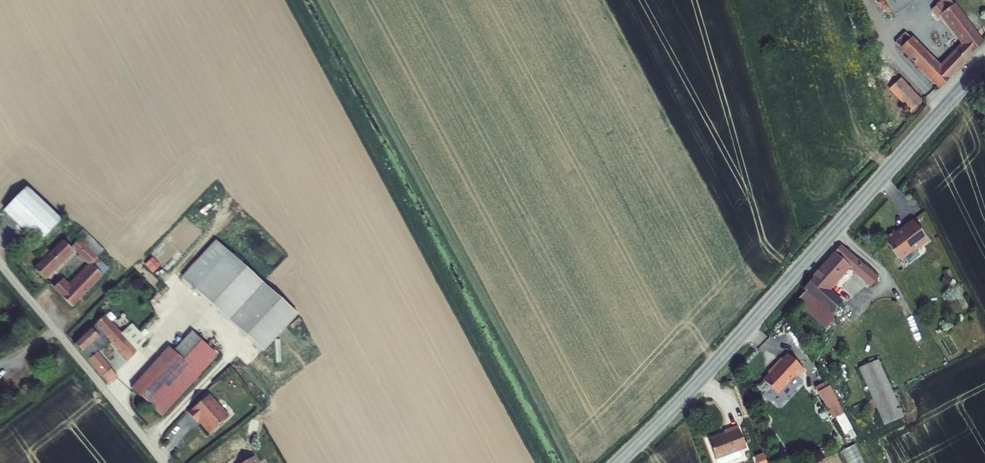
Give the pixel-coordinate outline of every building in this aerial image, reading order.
[(894,16),(917,0),(883,0),(894,16)] [(895,42),(939,88),(982,43),(950,0),(944,0),(935,7),(964,44),(940,69),(905,32),(895,42)] [(901,79),(890,89),(910,112),(922,102),(901,79)] [(27,188),(5,212),(38,243),(61,219),(27,188)] [(902,258),(911,250),(914,251),(928,240),(912,220),(900,229),(901,230),(897,234),(894,231),(885,239),(894,250),(892,251),(897,257),(902,258)] [(35,269),(44,279),(75,249),(80,254),(78,256),(84,262),(86,260),(92,266),(69,290),(61,281),(54,288),(72,307),(109,269),(97,257),(104,250),(83,229),(76,236),(72,233),(51,254),(47,250),(41,256),(44,260),(35,269)] [(229,253),(216,242),(181,278),(194,289),(229,253)] [(841,247),(803,288),(806,290),(796,302),(826,329),(840,313),(835,309),(841,303),(827,290),(848,267),(871,287),(878,279),(841,247)] [(902,258),(897,257),(900,261),(914,251),(911,250),(902,258)] [(229,253),(194,289),(262,354),(296,317),(229,253)] [(55,282),(62,278),(57,270),(50,275),(55,282)] [(75,344),(108,384),(117,376),(97,353),(110,339),(127,358),(146,340),(123,315),(113,323),(106,315),(75,344)] [(192,332),(174,352),(199,375),(217,355),(192,332)] [(162,416),(199,375),(174,352),(169,347),(132,388),(162,416)] [(774,369),(763,381),(777,394),(795,374),(798,377),(804,370),(788,355),(782,360),(781,359),(773,368),(774,369)] [(878,360),(859,368),(884,425),(903,417),(878,360)] [(839,405),(826,382),(815,389),(828,411),(839,405)] [(202,425),(210,434),(229,417),(209,394),(188,413),(197,422),(199,420),(203,424),(202,425)] [(708,441),(715,459),(717,462),(728,462),(742,457),(739,450),(746,448),(738,427),(730,430),(731,432),(708,441)]
